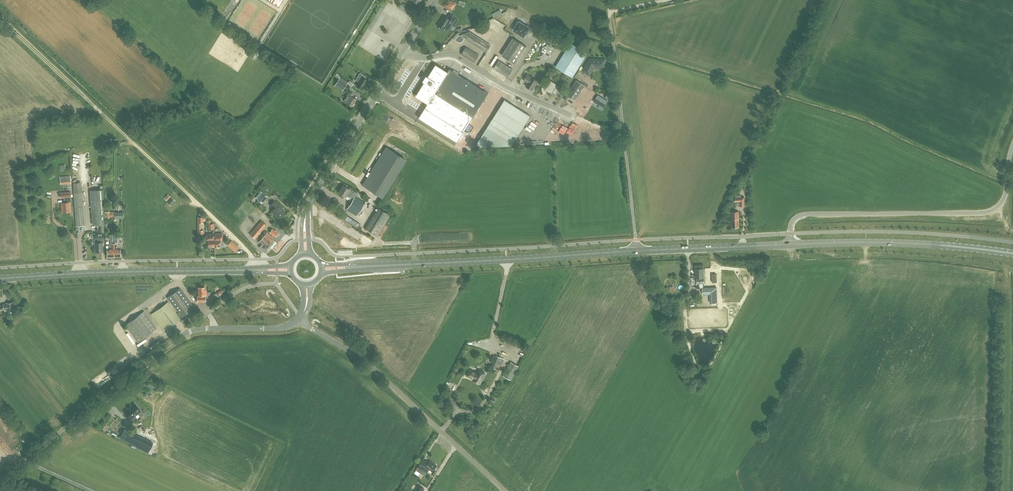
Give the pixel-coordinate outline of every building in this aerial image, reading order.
[(456,3),(451,0),(448,0),(445,5),(452,9),(456,3)] [(457,19),(451,15),(449,19),(444,16),(438,26),(444,30),(446,27),(449,29),(453,22),(455,23),(457,19)] [(527,35),(531,29),(530,28),(531,27),(519,20),(518,21),(517,21),(515,24),(515,25),(516,25),(513,30),(524,37),(526,34),(527,35)] [(491,45),(469,31),(459,35),(455,39),(459,42),(463,42),(465,38),(487,52),(491,45)] [(516,64),(527,47),(513,37),(502,55),(516,64)] [(573,77),(588,53),(571,42),(555,66),(573,77)] [(474,62),(479,55),(466,47),(461,54),(474,62)] [(605,68),(606,59),(590,59),(582,71),(590,75),(595,68),(605,68)] [(508,77),(513,69),(499,60),(493,68),(508,77)] [(448,71),(436,64),(416,95),(428,103),(425,108),(463,132),(488,93),(450,69),(448,71)] [(362,89),(368,80),(364,78),(365,75),(360,72),(355,80),(358,82),(356,86),(358,87),(358,88),(359,88),(359,89),(360,89),(360,88),(362,89)] [(531,77),(527,74),(524,79),(528,82),(526,85),(532,89),(538,81),(531,76),(531,77)] [(339,78),(335,84),(344,89),(347,84),(342,80),(339,78)] [(542,89),(542,90),(542,91),(543,91),(543,92),(544,92),(545,92),(546,92),(547,92),(547,91),(552,94),(553,92),(556,94),(561,86),(551,80),(546,87),(545,86),(544,86),(543,87),(542,88),(542,89)] [(575,100),(585,85),(576,80),(567,95),(566,95),(564,99),(568,102),(570,97),(575,100)] [(352,106),(356,99),(351,95),(352,93),(350,91),(348,94),(347,95),(346,97),(343,101),(344,101),(344,102),(346,103),(352,106)] [(599,105),(603,107),(608,101),(598,94),(594,101),(599,105)] [(475,146),(512,145),(531,116),(505,99),(475,146)] [(582,118),(580,124),(588,126),(590,120),(582,118)] [(560,132),(565,122),(560,119),(555,130),(560,132)] [(564,130),(576,135),(578,129),(566,124),(564,130)] [(362,185),(381,196),(410,149),(391,138),(386,147),(362,185)] [(70,175),(60,176),(60,185),(71,184),(70,175)] [(76,226),(85,226),(82,191),(82,182),(73,182),(74,192),(76,226)] [(104,209),(103,200),(104,200),(103,185),(100,185),(100,189),(90,190),(91,200),(91,210),(92,210),(93,225),(105,224),(104,209)] [(349,189),(343,185),(339,192),(345,196),(346,195),(353,199),(347,209),(357,216),(365,202),(355,196),(357,193),(350,188),(349,189)] [(71,202),(70,191),(59,192),(60,198),(64,197),(64,202),(61,203),(62,212),(72,211),(71,202)] [(263,193),(261,191),(255,197),(257,199),(262,204),(268,196),(263,192),(263,193)] [(171,206),(175,201),(171,197),(167,202),(171,206)] [(745,206),(744,197),(735,197),(735,202),(740,202),(740,206),(745,206)] [(279,219),(285,213),(281,209),(282,208),(274,201),(270,205),(274,208),(271,211),(279,219)] [(378,236),(391,215),(378,207),(365,228),(378,236)] [(739,219),(739,211),(731,211),(732,227),(739,226),(739,219)] [(358,227),(361,222),(347,214),(344,218),(358,227)] [(255,239),(267,225),(261,220),(249,234),(255,239)] [(95,243),(103,242),(104,242),(104,233),(100,233),(100,232),(97,232),(97,233),(91,233),(90,234),(91,238),(93,238),(93,243),(95,243)] [(214,238),(214,246),(216,246),(216,247),(220,247),(220,246),(220,240),(222,240),(222,232),(214,233),(215,238),(214,238)] [(262,238),(259,242),(262,244),(259,247),(265,253),(267,251),(270,247),(272,248),(277,243),(275,241),(272,239),(273,237),(267,232),(265,235),(264,234),(261,237),(262,238)] [(214,246),(214,238),(213,238),(213,233),(206,233),(206,240),(206,242),(208,242),(208,247),(214,246)] [(231,241),(228,244),(235,251),(239,248),(231,241)] [(103,242),(95,243),(95,252),(103,251),(103,242)] [(704,268),(695,268),(695,278),(697,278),(697,284),(699,284),(699,288),(702,288),(703,295),(710,294),(710,303),(717,303),(717,287),(703,288),(703,287),(703,284),(704,284),(704,277),(704,268)] [(665,303),(677,303),(677,285),(665,285),(665,303)] [(205,290),(205,287),(198,287),(198,295),(197,295),(197,302),(206,302),(205,295),(207,295),(206,290),(205,290)] [(164,331),(195,308),(180,288),(167,297),(179,313),(177,313),(168,301),(151,314),(164,331)] [(14,311),(13,302),(6,303),(3,303),(3,310),(6,310),(6,312),(14,311)] [(194,318),(202,312),(198,307),(191,313),(194,318)] [(138,342),(151,332),(157,328),(144,310),(138,315),(125,325),(138,342)] [(502,364),(505,359),(501,357),(496,355),(491,367),(496,369),(498,362),(502,364)] [(511,380),(519,366),(511,361),(503,376),(511,380)] [(477,373),(470,369),(467,375),(474,379),(473,380),(480,383),(486,372),(479,369),(477,373)] [(141,411),(135,403),(124,411),(128,416),(127,417),(130,420),(141,411)] [(125,430),(121,438),(136,445),(150,451),(154,442),(140,436),(139,437),(125,430)] [(428,463),(428,462),(423,459),(416,470),(425,475),(429,469),(433,471),(436,465),(430,461),(428,463)]
